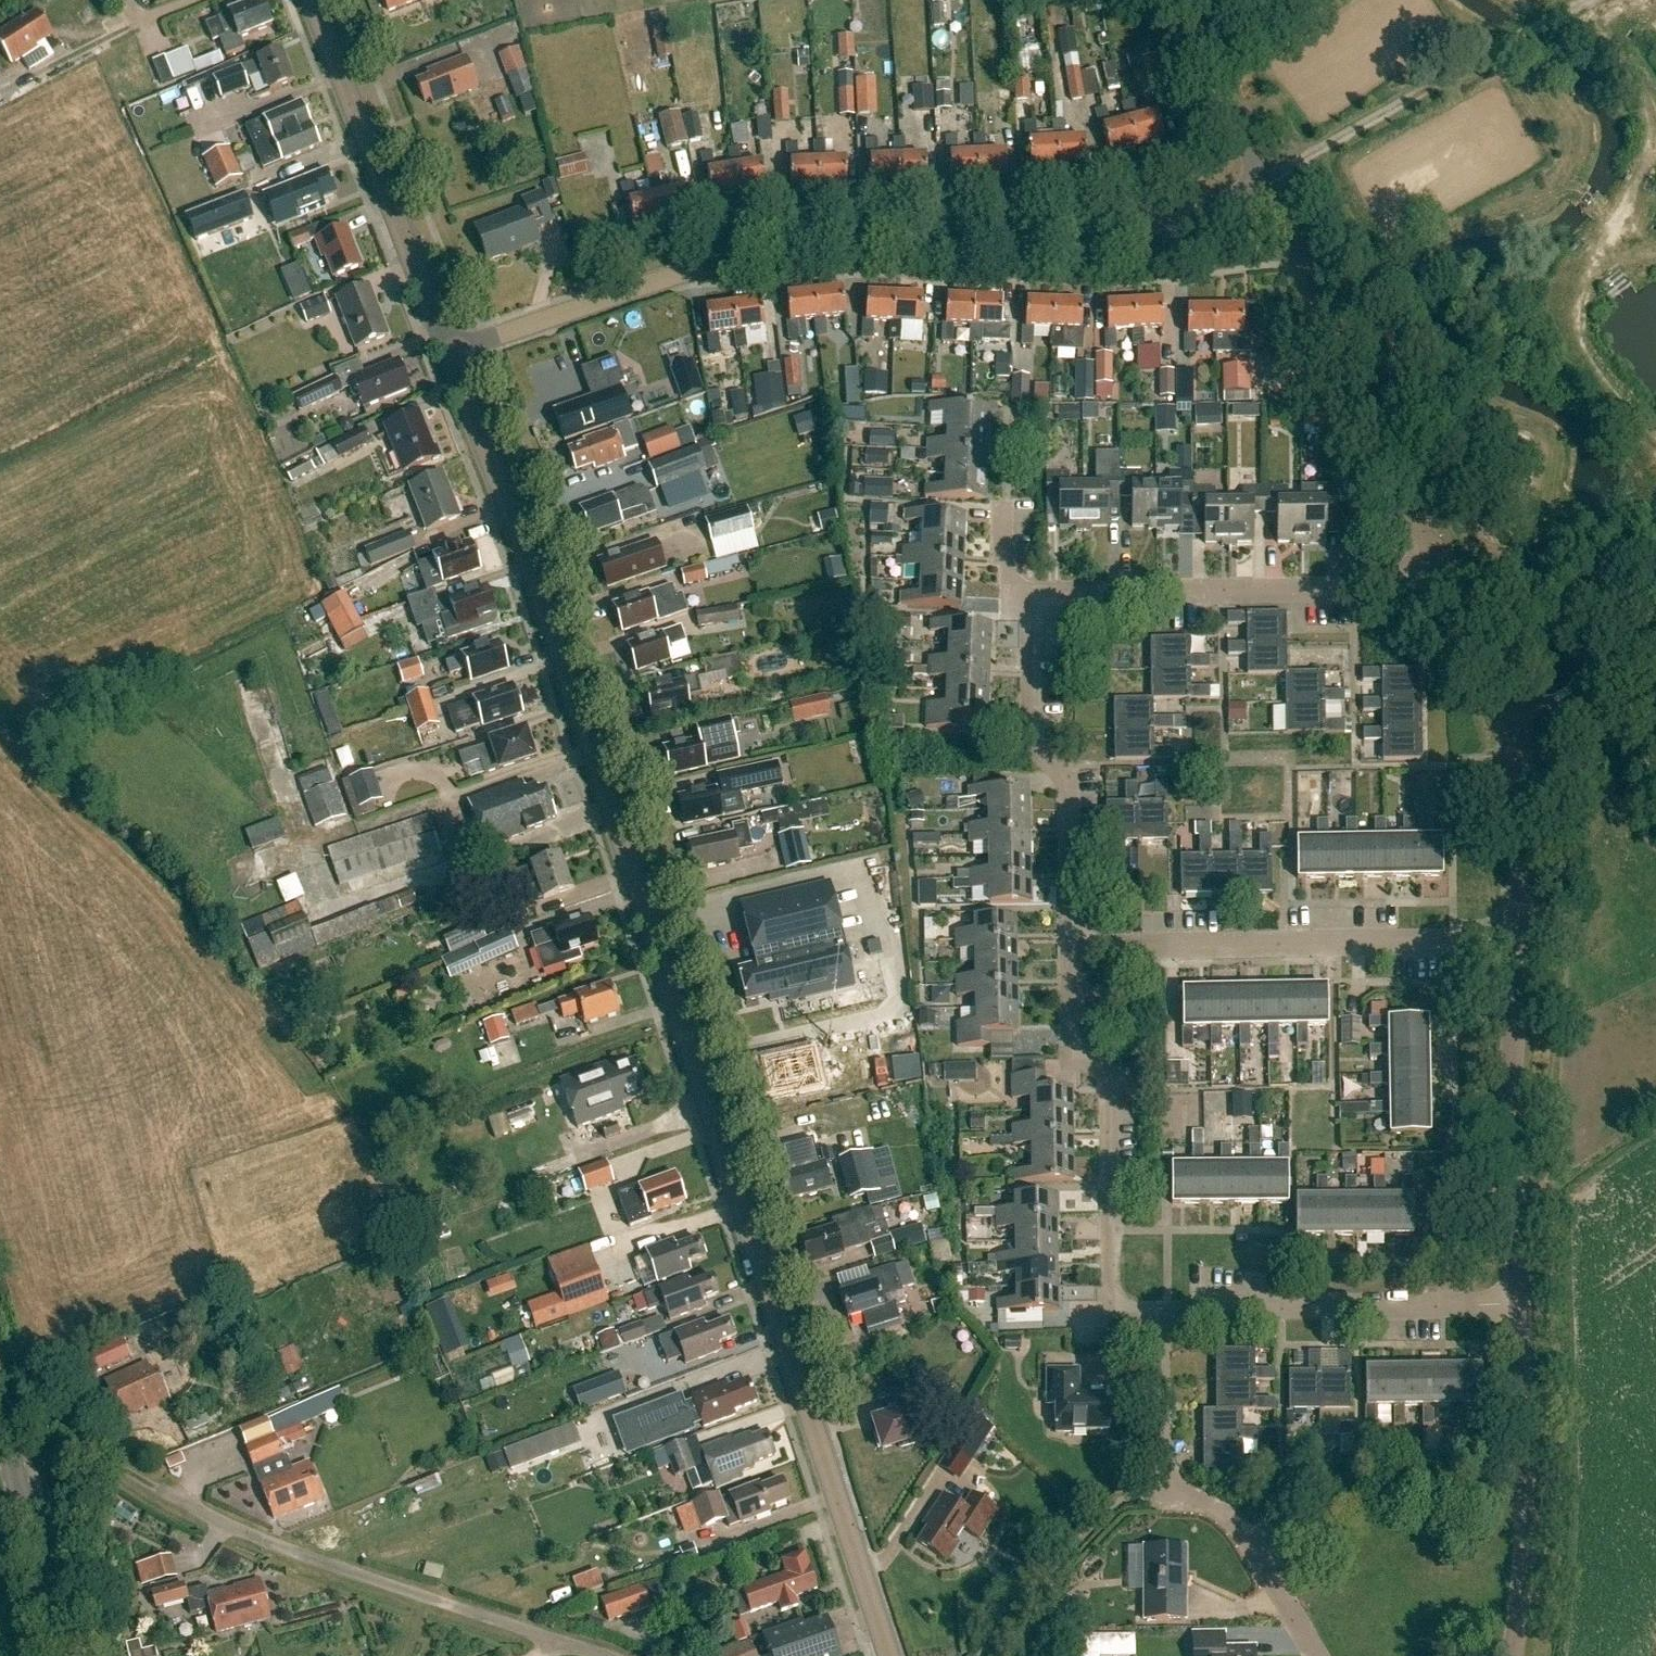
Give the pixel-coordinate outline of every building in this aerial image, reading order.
[(387,6),(389,11),(395,9),(419,0),(384,0),(387,6)] [(945,0),(934,0),(935,27),(947,27),(945,0)] [(269,27),(260,1),(229,12),(229,14),(216,19),(217,20),(206,25),(213,42),(218,40),(224,56),(243,49),(239,38),(269,27)] [(0,32),(0,51),(10,66),(37,49),(35,45),(51,35),(36,12),(24,19),(23,17),(0,32)] [(654,35),(659,64),(673,61),(668,32),(654,35)] [(857,57),(855,33),(838,34),(839,58),(857,57)] [(152,63),(159,78),(162,86),(162,85),(174,81),(179,79),(197,72),(188,49),(152,63)] [(499,56),(507,79),(527,72),(519,49),(499,56)] [(1014,75),(1016,102),(1030,101),(1028,74),(1029,74),(1028,50),(1011,51),(1013,75),(1014,75)] [(286,69),(279,52),(257,60),(257,61),(240,67),(211,78),(219,98),(248,88),(245,80),(262,74),(269,91),(291,83),(290,80),(292,79),(288,68),(286,69)] [(1142,58),(1147,79),(1162,75),(1157,55),(1142,58)] [(1066,71),(1071,102),(1085,100),(1077,56),(1064,58),(1066,71)] [(417,83),(421,93),(425,102),(431,100),(434,105),(477,88),(466,59),(422,76),(424,80),(417,83)] [(535,93),(527,72),(507,79),(515,101),(535,93)] [(950,83),(913,85),(914,109),(951,107),(950,83)] [(839,91),(840,117),(854,117),(854,90),(839,91)] [(773,93),(775,124),(790,123),(788,92),(773,93)] [(1131,121),(1137,147),(1165,140),(1158,114),(1138,119),(1133,101),(1123,103),(1128,122),(1131,121)] [(299,103),(244,127),(253,148),(309,125),(299,103)] [(1106,108),(1096,111),(1101,129),(1103,129),(1110,154),(1137,147),(1131,121),(1128,122),(1111,127),(1106,108)] [(659,118),(667,150),(688,146),(680,113),(659,118)] [(683,118),(688,144),(703,142),(699,115),(683,118)] [(759,117),(760,138),(773,136),(771,116),(759,117)] [(1053,122),(1054,139),(1056,139),(1057,168),(1087,166),(1086,138),(1064,139),(1063,122),(1053,122)] [(1036,123),(1026,124),(1027,141),(1029,141),(1030,169),(1057,168),(1056,139),(1054,139),(1037,140),(1036,123)] [(309,125),(253,148),(262,169),(318,145),(309,125)] [(974,136),(975,153),(978,153),(979,181),(1007,180),(1005,152),(985,153),(984,135),(974,136)] [(956,137),(946,137),(946,155),(950,155),(951,182),(979,181),(978,153),(975,153),(957,154),(956,137)] [(895,139),(895,157),(899,157),(900,184),(928,183),(927,156),(905,157),(905,139),(895,139)] [(877,140),(866,140),(867,159),(870,158),(872,185),(900,184),(899,157),(895,157),(878,158),(877,140)] [(815,143),(815,160),(818,160),(819,188),(848,187),(846,159),(825,159),(824,143),(815,143)] [(818,160),(815,160),(798,161),(797,144),(787,144),(788,162),(790,162),(792,189),(819,188),(818,160)] [(203,159),(216,190),(243,179),(230,148),(203,159)] [(735,165),(740,191),(767,186),(761,161),(744,164),(740,148),(729,150),(732,165),(735,165)] [(735,165),(732,165),(715,169),(712,152),(700,155),(704,172),(707,171),(712,197),(740,191),(735,165)] [(585,155),(556,162),(561,181),(590,174),(585,155)] [(335,194),(326,170),(293,183),(296,192),(282,198),(288,215),(303,209),(304,212),(323,205),(321,200),(335,194)] [(656,194),(662,220),(689,213),(683,188),(663,192),(659,176),(649,178),(653,195),(656,194)] [(656,194),(653,195),(636,199),(632,183),(621,186),(625,202),(628,202),(634,226),(662,220),(656,194)] [(526,209),(475,229),(488,262),(539,242),(534,229),(552,222),(541,192),(523,199),(526,209)] [(252,218),(243,194),(186,217),(196,241),(252,218)] [(346,227),(314,240),(322,258),(326,258),(333,277),(362,266),(346,227)] [(294,250),(311,244),(306,232),(290,239),(294,250)] [(368,285),(335,298),(355,349),(389,336),(368,285)] [(815,293),(818,319),(815,319),(817,337),(827,336),(825,318),(846,316),(843,290),(815,293)] [(790,322),(788,322),(790,340),(800,339),(798,321),(815,319),(818,319),(815,293),(788,296),(790,322)] [(863,321),(862,339),(872,339),(873,321),(891,321),(894,322),(895,295),(867,294),(866,320),(863,321)] [(891,321),(890,340),(900,340),(901,322),(923,323),(924,296),(895,295),(894,322),(891,321)] [(943,323),(942,342),(952,342),(953,324),(971,325),(974,325),(975,298),(947,297),(946,323),(943,323)] [(307,325),(332,316),(325,298),(300,307),(307,325)] [(971,325),(970,343),(980,343),(981,325),(1002,326),(1003,300),(975,298),(974,325),(971,325)] [(748,348),(746,330),(766,327),(762,300),(734,304),(738,331),(735,331),(737,349),(748,348)] [(1023,328),(1022,346),(1033,346),(1033,328),(1050,328),(1054,329),(1055,302),(1028,301),(1026,327),(1023,328)] [(1083,303),(1055,302),(1054,329),(1050,328),(1050,347),(1051,347),(1051,350),(1081,352),(1083,303)] [(1135,304),(1136,330),(1133,330),(1134,348),(1144,348),(1143,330),(1164,329),(1163,303),(1135,304)] [(718,333),(735,331),(738,331),(734,304),(707,308),(710,335),(708,335),(710,353),(721,352),(718,333)] [(1108,331),(1105,332),(1106,349),(1116,348),(1115,331),(1133,330),(1136,330),(1135,304),(1107,305),(1108,331)] [(1188,335),(1185,335),(1185,354),(1194,354),(1194,335),(1212,335),(1216,335),(1216,309),(1188,309),(1188,335)] [(1243,309),(1216,309),(1216,335),(1216,355),(1249,355),(1249,335),(1243,335),(1243,309)] [(997,353),(997,376),(1010,376),(1011,354),(997,353)] [(597,394),(554,410),(565,441),(630,418),(618,384),(623,382),(614,355),(580,368),(586,387),(593,384),(597,394)] [(1096,356),(1096,385),(1112,385),(1112,356),(1096,356)] [(802,389),(798,360),(784,362),(787,390),(802,389)] [(398,362),(351,380),(362,409),(410,390),(398,362)] [(693,363),(672,371),(683,401),(705,393),(693,363)] [(1222,367),(1223,394),(1251,394),(1250,367),(1222,367)] [(1095,369),(1078,368),(1077,406),(1094,406),(1095,369)] [(860,405),(858,369),(845,370),(847,406),(860,405)] [(1160,372),(1160,398),(1175,398),(1174,372),(1160,372)] [(1179,372),(1179,393),(1193,393),(1192,372),(1179,372)] [(888,375),(864,374),(863,395),(887,396),(888,375)] [(1028,406),(1030,377),(1013,377),(1012,406),(1028,406)] [(295,398),(302,412),(340,394),(333,379),(295,398)] [(784,407),(782,386),(756,389),(759,410),(784,407)] [(949,416),(948,430),(990,432),(991,408),(929,406),(929,415),(949,416)] [(1221,406),(1195,406),(1195,427),(1221,427),(1221,406)] [(418,413),(384,426),(402,472),(431,461),(432,462),(439,459),(435,448),(432,449),(418,413)] [(1062,413),(1062,426),(1080,426),(1080,413),(1062,413)] [(1159,438),(1176,438),(1176,413),(1158,413),(1159,438)] [(732,415),(711,419),(713,431),(735,428),(732,415)] [(672,428),(642,439),(650,461),(681,450),(672,428)] [(326,468),(372,444),(364,429),(332,446),(333,447),(319,454),(326,468)] [(585,444),(568,450),(575,471),(592,465),(594,469),(625,458),(615,430),(584,441),(585,444)] [(928,442),(928,452),(989,455),(990,432),(948,430),(948,443),(928,442)] [(898,436),(872,435),(871,448),(897,449),(898,436)] [(697,448),(648,466),(658,491),(706,473),(697,448)] [(1179,470),(1191,470),(1191,449),(1179,449),(1179,470)] [(889,465),(889,450),(868,450),(868,464),(889,465)] [(928,452),(927,461),(947,462),(947,476),(988,478),(989,455),(928,452)] [(1107,499),(1119,498),(1119,472),(1119,453),(1095,453),(1096,472),(1096,487),(1082,487),(1083,532),(1091,532),(1091,529),(1107,528),(1107,499)] [(1155,532),(1155,486),(1142,486),(1141,471),(1119,472),(1119,498),(1130,498),(1131,529),(1147,528),(1147,532),(1155,532)] [(1169,486),(1155,486),(1155,532),(1163,532),(1163,529),(1180,528),(1179,498),(1191,497),(1192,488),(1192,471),(1168,471),(1169,486)] [(1068,473),(1045,473),(1046,499),(1058,499),(1058,529),(1075,529),(1075,532),(1083,532),(1082,487),(1068,487),(1068,473)] [(443,474),(408,487),(426,532),(460,519),(443,474)] [(927,489),(926,499),(987,501),(988,478),(947,476),(946,490),(927,489)] [(894,481),(866,480),(865,500),(893,501),(894,481)] [(1192,488),(1191,497),(1192,515),(1203,514),(1203,544),(1220,544),(1220,547),(1228,547),(1228,502),(1214,502),(1214,487),(1192,488)] [(1241,501),(1228,502),(1228,547),(1236,547),(1236,544),(1252,544),(1251,514),(1264,514),(1264,487),(1241,488),(1241,501)] [(1301,547),(1300,501),(1286,501),(1286,487),(1264,487),(1264,514),(1275,514),(1276,544),(1293,543),(1293,547),(1301,547)] [(1314,501),(1300,501),(1301,547),(1308,547),(1308,544),(1325,543),(1324,513),(1336,512),(1336,487),(1314,487),(1314,501)] [(630,489),(580,508),(581,511),(579,515),(581,521),(585,522),(586,525),(589,524),(592,532),(606,526),(610,530),(623,524),(656,511),(648,488),(632,493),(630,489)] [(871,504),(871,525),(889,525),(889,504),(871,504)] [(712,543),(754,531),(747,509),(705,521),(712,543)] [(924,524),(923,536),(964,538),(966,515),(905,512),(905,523),(924,524)] [(409,533),(365,551),(372,568),(416,551),(409,533)] [(903,550),(903,559),(963,562),(964,538),(923,536),(923,551),(903,550)] [(434,558),(417,564),(422,577),(438,571),(442,582),(480,570),(470,542),(459,546),(458,545),(446,549),(446,551),(433,555),(434,558)] [(660,556),(657,557),(652,543),(598,561),(602,571),(601,576),(603,583),(606,585),(607,588),(641,576),(641,575),(664,567),(660,556)] [(826,561),(831,579),(848,575),(844,557),(826,561)] [(902,569),(922,570),(921,583),(962,585),(963,562),(903,559),(902,569)] [(682,570),(685,586),(707,581),(704,565),(682,570)] [(901,596),(901,606),(961,609),(962,585),(921,583),(921,597),(901,596)] [(495,618),(494,613),(486,587),(476,591),(475,589),(463,593),(463,595),(438,604),(433,591),(409,599),(415,617),(419,628),(442,620),(449,639),(461,635),(491,625),(495,618)] [(657,620),(653,609),(672,602),(667,587),(614,605),(617,615),(616,619),(618,627),(622,629),(622,631),(657,620)] [(328,618),(350,605),(345,595),(322,607),(328,618)] [(364,631),(350,605),(328,618),(334,631),(341,643),(364,631)] [(738,609),(696,615),(699,629),(740,623),(738,609)] [(895,637),(926,635),(925,614),(894,616),(895,637)] [(1285,614),(1226,615),(1226,627),(1246,627),(1246,645),(1286,644),(1285,614)] [(950,647),(991,648),(992,625),(931,623),(931,633),(950,634),(950,647)] [(671,661),(667,650),(686,643),(681,628),(630,645),(634,654),(631,655),(637,673),(671,661)] [(1188,672),(1208,671),(1208,659),(1188,659),(1188,640),(1149,640),(1149,672),(1188,672)] [(469,681),(507,669),(499,643),(487,646),(486,645),(474,649),(475,651),(461,655),(462,657),(445,663),(449,674),(466,669),(469,681)] [(1246,645),(1226,645),(1226,657),(1246,657),(1246,677),(1283,676),(1286,674),(1286,644),(1246,645)] [(990,671),(991,648),(950,647),(950,661),(931,660),(931,658),(915,657),(915,669),(930,669),(990,671)] [(730,680),(742,677),(737,655),(703,663),(706,676),(728,671),(730,680)] [(417,660),(396,667),(403,686),(424,678),(417,660)] [(948,679),(948,693),(989,694),(990,671),(930,669),(930,679),(948,679)] [(1420,669),(1360,669),(1361,682),(1381,682),(1382,702),(1421,701),(1420,669)] [(1150,700),(1153,702),(1209,701),(1209,690),(1188,690),(1188,672),(1149,672),(1150,700)] [(1286,674),(1283,676),(1283,706),(1323,705),(1343,705),(1343,692),(1324,692),(1323,673),(1286,674)] [(656,686),(656,688),(646,690),(651,715),(654,720),(660,722),(665,721),(669,718),(669,714),(690,710),(688,698),(701,695),(697,679),(669,685),(668,683),(656,686)] [(473,700),(446,709),(455,733),(480,724),(481,726),(522,712),(512,685),(472,698),(473,700)] [(406,697),(410,710),(432,703),(427,689),(406,697)] [(342,733),(327,692),(314,697),(329,738),(342,733)] [(929,706),(928,729),(959,730),(959,718),(988,719),(989,694),(948,693),(947,707),(929,706)] [(826,696),(790,704),(794,724),(830,716),(826,696)] [(1153,720),(1153,702),(1150,700),(1112,701),(1113,732),(1153,731),(1172,731),(1172,720),(1153,720)] [(1421,701),(1382,702),(1360,703),(1361,713),(1381,713),(1382,732),(1421,731),(1421,701)] [(440,726),(432,703),(410,710),(409,711),(417,733),(440,726)] [(1323,705),(1283,706),(1284,735),(1344,734),(1344,723),(1324,723),(1323,705)] [(734,736),(740,734),(737,721),(728,723),(727,720),(696,727),(699,740),(666,748),(668,757),(666,762),(669,775),(739,760),(734,736)] [(490,744),(471,750),(457,754),(461,767),(479,762),(483,775),(534,758),(525,730),(489,741),(490,744)] [(1153,731),(1113,732),(1114,761),(1173,760),(1172,749),(1153,749),(1153,731)] [(1382,732),(1361,732),(1361,742),(1382,742),(1382,762),(1422,761),(1421,731),(1382,732)] [(720,788),(678,797),(684,825),(721,817),(719,806),(724,804),(723,798),(783,785),(778,763),(718,776),(720,788)] [(298,779),(316,829),(346,819),(334,785),(333,785),(328,768),(298,779)] [(343,784),(355,821),(376,814),(373,806),(383,803),(373,773),(343,784)] [(542,821),(555,816),(545,788),(539,790),(537,785),(525,789),(522,780),(466,799),(482,847),(544,827),(542,821)] [(1155,802),(1138,803),(1139,843),(1168,841),(1166,783),(1154,784),(1155,802)] [(1137,784),(1125,785),(1125,803),(1105,804),(1107,844),(1139,843),(1138,803),(1137,784)] [(1029,788),(969,790),(969,800),(988,800),(988,813),(1029,812),(1029,788)] [(797,816),(794,806),(766,814),(769,824),(797,816)] [(989,828),(970,828),(970,836),(1030,835),(1029,812),(988,813),(989,828)] [(445,865),(430,816),(328,851),(341,889),(349,886),(353,897),(445,865)] [(285,839),(278,820),(246,832),(253,851),(285,839)] [(1373,821),(1374,840),(1356,840),(1357,879),(1385,878),(1385,840),(1384,820),(1373,821)] [(1414,820),(1402,820),(1403,840),(1385,840),(1385,878),(1415,878),(1414,840),(1414,820)] [(1431,820),(1432,840),(1414,840),(1415,878),(1442,877),(1441,840),(1442,840),(1442,820),(1431,820)] [(733,832),(689,843),(695,870),(715,865),(718,867),(724,865),(725,863),(740,859),(738,851),(753,848),(747,821),(731,824),(733,832)] [(1317,821),(1317,840),(1296,841),(1297,880),(1328,879),(1328,840),(1327,821),(1317,821)] [(1345,840),(1328,840),(1328,879),(1357,879),(1356,840),(1356,821),(1345,821),(1345,840)] [(811,865),(803,831),(778,837),(786,871),(811,865)] [(1030,835),(970,836),(970,846),(989,846),(989,858),(1030,858),(1030,835)] [(1240,856),(1242,895),(1272,894),(1271,836),(1258,836),(1259,856),(1240,856)] [(1200,838),(1200,857),(1180,857),(1181,897),(1212,896),(1211,857),(1211,837),(1200,838)] [(1242,895),(1240,856),(1240,837),(1229,837),(1229,856),(1211,857),(1212,896),(1242,895)] [(916,839),(916,853),(943,853),(942,838),(916,839)] [(558,855),(530,865),(530,866),(519,870),(525,887),(537,883),(542,899),(570,889),(558,855)] [(1030,858),(989,858),(990,873),(971,873),(971,882),(1031,881),(1030,858)] [(500,897),(523,889),(516,867),(493,875),(500,897)] [(286,903),(305,896),(297,874),(278,881),(286,903)] [(1031,881),(971,882),(971,892),(990,892),(991,905),(1031,904),(1031,881)] [(739,971),(746,1003),(769,998),(770,1004),(788,999),(788,1003),(855,987),(830,883),(740,904),(755,968),(739,971)] [(298,903),(241,926),(259,971),(316,949),(298,903)] [(588,916),(530,935),(534,949),(556,942),(563,964),(580,959),(577,950),(596,944),(588,916)] [(1016,917),(975,918),(976,933),(956,933),(957,942),(1017,941),(1016,917)] [(463,975),(517,950),(507,929),(453,953),(441,959),(451,981),(463,975)] [(1017,941),(957,942),(957,952),(976,952),(976,965),(1017,964),(1017,941)] [(977,979),(957,979),(958,988),(1018,987),(1017,964),(976,965),(977,979)] [(575,996),(557,1002),(563,1018),(580,1013),(584,1024),(618,1013),(609,982),(574,993),(575,996)] [(1018,987),(958,988),(958,998),(977,998),(977,1011),(1018,1010),(1018,987)] [(1296,988),(1296,1027),(1296,1046),(1307,1046),(1307,1027),(1328,1027),(1327,987),(1296,988)] [(1210,989),(1210,1028),(1211,1048),(1222,1048),(1221,1028),(1238,1028),(1238,988),(1210,989)] [(1238,988),(1238,1028),(1238,1047),(1250,1047),(1250,1028),(1267,1028),(1267,988),(1238,988)] [(1267,988),(1267,1028),(1268,1047),(1278,1046),(1278,1028),(1296,1027),(1296,988),(1267,988)] [(1210,989),(1182,989),(1183,1027),(1181,1028),(1181,1049),(1193,1048),(1193,1028),(1210,1028),(1210,989)] [(540,1018),(535,1004),(511,1012),(516,1026),(540,1018)] [(977,1011),(978,1025),(958,1025),(958,1048),(992,1048),(991,1034),(1019,1033),(1018,1010),(977,1011)] [(1389,1017),(1369,1017),(1369,1029),(1389,1028),(1389,1046),(1427,1045),(1427,1018),(1389,1019),(1389,1017)] [(1341,1019),(1341,1046),(1360,1046),(1360,1018),(1341,1019)] [(1389,1046),(1369,1046),(1369,1057),(1390,1057),(1390,1075),(1428,1074),(1427,1045),(1389,1046)] [(812,1052),(764,1063),(768,1081),(765,1081),(767,1092),(771,1092),(771,1094),(794,1089),(796,1093),(820,1087),(812,1052)] [(1169,1082),(1192,1083),(1192,1061),(1169,1060),(1169,1082)] [(621,1103),(645,1094),(633,1062),(615,1068),(612,1061),(559,1080),(576,1128),(623,1110),(621,1103)] [(946,1080),(977,1079),(976,1061),(945,1062),(946,1080)] [(1390,1075),(1370,1075),(1370,1086),(1390,1086),(1390,1104),(1428,1103),(1428,1074),(1390,1075)] [(1046,1076),(1012,1077),(1013,1101),(1032,1101),(1032,1113),(1074,1112),(1073,1090),(1046,1091),(1046,1076)] [(1428,1103),(1390,1104),(1370,1104),(1371,1115),(1390,1115),(1390,1134),(1429,1134),(1428,1103)] [(1032,1113),(1032,1128),(1013,1129),(1014,1136),(1075,1134),(1074,1112),(1032,1113)] [(602,1130),(606,1140),(620,1135),(616,1125),(602,1130)] [(1075,1134),(1014,1136),(1014,1146),(1034,1146),(1034,1159),(1075,1157),(1075,1134)] [(1192,1167),(1171,1167),(1171,1204),(1203,1204),(1203,1166),(1203,1146),(1192,1146),(1192,1167)] [(1221,1166),(1203,1166),(1203,1204),(1232,1204),(1231,1166),(1231,1146),(1221,1146),(1221,1166)] [(1249,1146),(1249,1166),(1231,1166),(1232,1204),(1260,1204),(1260,1166),(1260,1146),(1249,1146)] [(1260,1166),(1260,1204),(1287,1204),(1287,1166),(1289,1166),(1289,1146),(1278,1146),(1278,1166),(1260,1166)] [(829,1168),(828,1163),(833,1161),(830,1150),(821,1153),(824,1164),(780,1176),(786,1200),(806,1195),(809,1198),(816,1196),(817,1192),(830,1188),(825,1169),(829,1168)] [(883,1190),(873,1153),(838,1162),(848,1200),(883,1190)] [(1034,1173),(1015,1174),(1015,1183),(1076,1181),(1075,1157),(1034,1159),(1034,1173)] [(585,1193),(614,1183),(606,1161),(578,1171),(585,1193)] [(651,1219),(649,1214),(684,1201),(674,1173),(637,1185),(617,1193),(629,1227),(651,1219)] [(1316,1177),(1317,1197),(1296,1198),(1296,1236),(1328,1236),(1328,1197),(1327,1177),(1316,1177)] [(1345,1197),(1328,1197),(1328,1236),(1356,1236),(1356,1197),(1356,1177),(1345,1177),(1345,1197)] [(1375,1197),(1356,1197),(1356,1236),(1386,1236),(1385,1198),(1385,1177),(1374,1177),(1375,1197)] [(1411,1198),(1414,1198),(1414,1177),(1403,1177),(1403,1197),(1385,1198),(1386,1236),(1412,1235),(1411,1198)] [(1015,1212),(995,1212),(995,1220),(1057,1220),(1056,1196),(1015,1197),(1015,1212)] [(923,1200),(926,1212),(939,1209),(936,1197),(923,1200)] [(889,1237),(879,1205),(830,1220),(832,1227),(800,1237),(800,1241),(799,1243),(801,1251),(805,1253),(809,1265),(827,1259),(832,1261),(839,1259),(841,1255),(843,1254),(843,1252),(869,1244),(868,1243),(889,1237)] [(1057,1220),(995,1220),(996,1233),(1015,1233),(1016,1243),(1057,1242),(1057,1220)] [(920,1225),(889,1235),(895,1254),(926,1244),(920,1225)] [(687,1263),(705,1256),(698,1238),(675,1246),(673,1241),(644,1251),(646,1257),(635,1261),(644,1286),(655,1281),(656,1283),(690,1271),(687,1263)] [(1057,1242),(1016,1243),(1016,1260),(996,1261),(996,1266),(1057,1265),(1057,1242)] [(535,1327),(566,1315),(607,1300),(588,1246),(547,1260),(558,1293),(526,1305),(535,1327)] [(1057,1265),(996,1266),(997,1279),(1017,1279),(1017,1289),(1058,1288),(1057,1265)] [(872,1284),(839,1294),(847,1319),(858,1315),(865,1336),(898,1325),(891,1303),(884,1306),(881,1296),(901,1290),(893,1266),(869,1273),(872,1284)] [(701,1300),(718,1294),(712,1276),(689,1285),(687,1278),(642,1294),(648,1312),(664,1307),(669,1320),(703,1308),(701,1300)] [(1017,1304),(997,1305),(997,1313),(1058,1312),(1058,1288),(1017,1289),(1017,1304)] [(703,1323),(674,1333),(685,1364),(719,1352),(716,1344),(734,1338),(728,1321),(705,1329),(703,1323)] [(646,1338),(641,1323),(618,1331),(624,1346),(646,1338)] [(621,1351),(611,1325),(595,1331),(604,1357),(621,1351)] [(476,1379),(481,1392),(535,1373),(522,1336),(504,1342),(512,1366),(476,1379)] [(130,1358),(122,1340),(60,1367),(68,1385),(130,1358)] [(662,1340),(648,1345),(655,1363),(669,1358),(662,1340)] [(279,1352),(290,1376),(307,1368),(296,1344),(279,1352)] [(1217,1383),(1256,1382),(1276,1382),(1276,1369),(1256,1370),(1256,1350),(1217,1351),(1217,1383)] [(1309,1373),(1289,1373),(1289,1412),(1321,1411),(1320,1373),(1320,1353),(1308,1353),(1309,1373)] [(1320,1373),(1321,1411),(1351,1411),(1350,1353),(1338,1354),(1338,1373),(1320,1373)] [(164,1403),(158,1390),(164,1387),(156,1370),(150,1373),(145,1364),(104,1382),(121,1418),(145,1407),(147,1411),(164,1403)] [(1393,1367),(1367,1368),(1367,1406),(1365,1406),(1365,1426),(1377,1426),(1377,1406),(1394,1406),(1393,1367)] [(1405,1426),(1405,1406),(1423,1406),(1422,1367),(1393,1367),(1394,1406),(1394,1426),(1405,1426)] [(1451,1367),(1422,1367),(1423,1406),(1423,1426),(1434,1426),(1434,1406),(1451,1406),(1451,1367)] [(1451,1367),(1451,1406),(1451,1426),(1463,1426),(1462,1406),(1483,1406),(1482,1367),(1451,1367)] [(578,1412),(627,1393),(617,1369),(569,1388),(578,1412)] [(1079,1395),(1079,1370),(1047,1370),(1047,1399),(1056,1399),(1056,1433),(1074,1433),(1074,1429),(1087,1429),(1087,1431),(1108,1431),(1109,1395),(1079,1395)] [(732,1411),(755,1403),(746,1381),(724,1389),(723,1385),(696,1395),(691,1382),(661,1393),(668,1412),(693,1402),(702,1427),(734,1415),(732,1411)] [(1218,1413),(1242,1413),(1277,1412),(1276,1399),(1256,1400),(1256,1382),(1217,1383),(1218,1410),(1218,1413)] [(906,1407),(894,1411),(895,1414),(873,1420),(877,1433),(873,1435),(877,1448),(881,1447),(882,1450),(898,1445),(899,1449),(918,1443),(909,1415),(937,1407),(932,1388),(903,1397),(906,1407)] [(284,1460),(280,1449),(305,1439),(300,1426),(338,1410),(338,1390),(288,1410),(289,1412),(268,1421),(240,1432),(258,1483),(272,1519),(316,1503),(311,1491),(318,1488),(312,1471),(304,1473),(302,1466),(292,1470),(287,1458),(284,1460)] [(1218,1410),(1203,1411),(1204,1443),(1242,1442),(1263,1441),(1263,1429),(1243,1430),(1242,1413),(1218,1413),(1218,1410)] [(973,1413),(958,1437),(970,1444),(985,1421),(973,1413)] [(700,1449),(705,1465),(714,1486),(740,1476),(738,1472),(749,1467),(749,1464),(773,1455),(764,1432),(749,1438),(748,1434),(732,1441),(731,1437),(700,1449)] [(662,1449),(673,1477),(705,1465),(700,1449),(691,1452),(686,1439),(662,1449)] [(1242,1442),(1204,1443),(1204,1472),(1263,1471),(1263,1459),(1243,1460),(1242,1442)] [(783,1483),(762,1491),(761,1486),(721,1501),(720,1497),(694,1507),(703,1531),(727,1522),(730,1530),(741,1526),(742,1527),(770,1516),(769,1511),(790,1503),(783,1483)] [(933,1515),(926,1525),(929,1528),(919,1543),(946,1562),(958,1544),(955,1542),(963,1530),(977,1540),(997,1510),(974,1494),(964,1509),(944,1495),(931,1514),(933,1515)] [(1185,1546),(1143,1546),(1144,1621),(1186,1620),(1185,1546)] [(803,1553),(780,1561),(785,1575),(742,1589),(749,1613),(777,1603),(780,1612),(796,1607),(793,1598),(816,1590),(803,1553)] [(171,1555),(147,1560),(153,1581),(176,1575),(171,1555)] [(264,1610),(266,1610),(258,1580),(206,1594),(204,1587),(184,1592),(182,1584),(150,1593),(155,1608),(185,1600),(188,1614),(208,1608),(215,1633),(267,1619),(264,1610)] [(643,1585),(601,1600),(609,1623),(651,1608),(643,1585)] [(826,1619),(764,1640),(763,1634),(738,1645),(717,1655),(838,1655),(826,1619)] [(730,1626),(736,1643),(750,1638),(744,1621),(730,1626)] [(1194,1632),(1194,1655),(1255,1655),(1255,1648),(1225,1648),(1225,1632),(1194,1632)]
